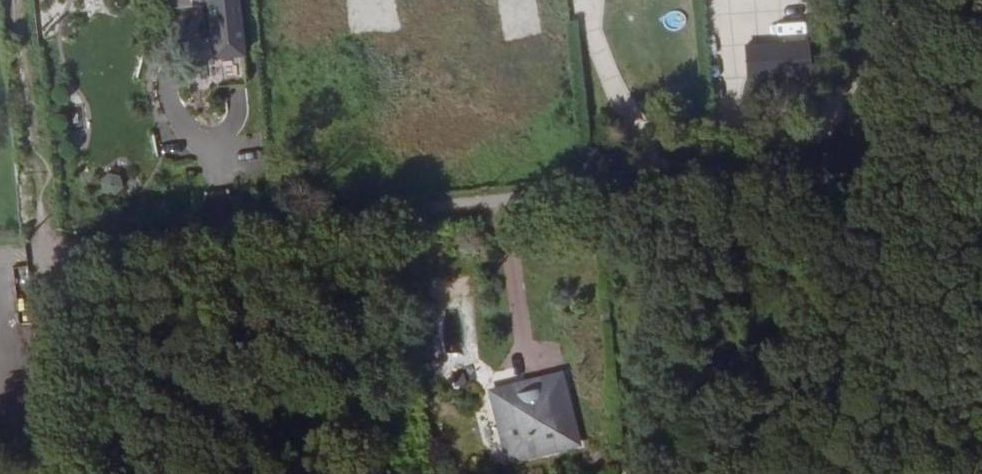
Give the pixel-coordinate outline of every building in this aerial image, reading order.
[(242,54),(236,0),(205,0),(211,57),(242,54)] [(744,28),(787,26),(786,0),(734,0),(734,14),(711,14),(712,43),(713,43),(714,82),(746,81),(744,28)] [(246,109),(246,86),(229,85),(229,109),(246,109)] [(535,400),(532,379),(485,387),(497,456),(520,452),(514,419),(523,417),(521,402),(535,400)]
